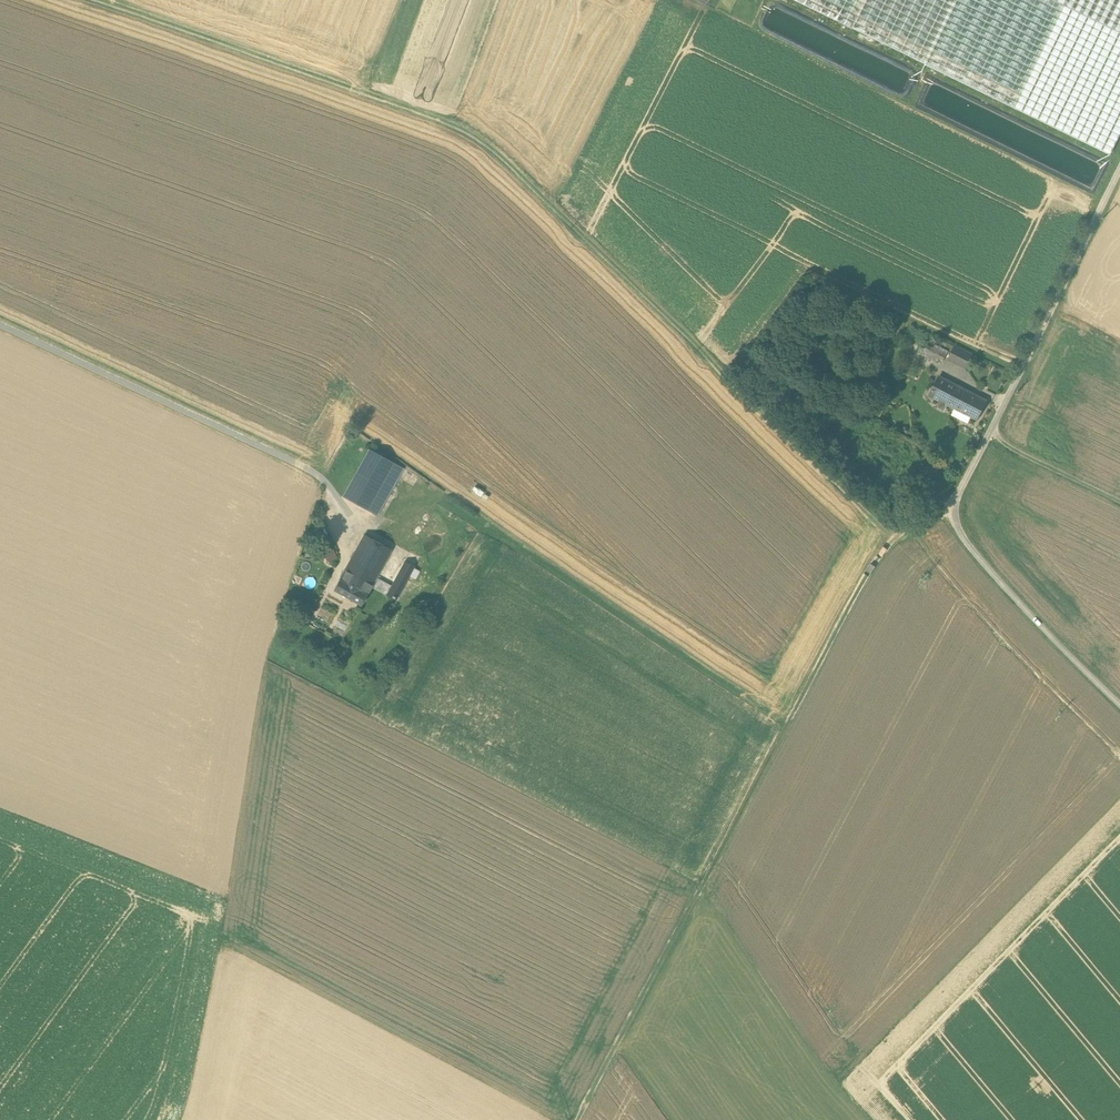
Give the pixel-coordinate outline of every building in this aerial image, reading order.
[(925,64),(956,0),(794,0),(925,64)] [(1119,32),(1119,0),(1053,0),(1119,32)] [(1108,163),(933,77),(919,105),(1094,192),(1108,163)] [(928,344),(923,354),(941,364),(946,353),(928,344)] [(973,355),(955,346),(948,359),(966,368),(973,355)] [(957,385),(939,376),(930,395),(947,404),(957,385)] [(987,400),(957,385),(947,404),(955,408),(952,415),(968,423),(971,416),(978,419),(987,400)] [(369,449),(343,496),(366,509),(393,462),(369,449)] [(393,462),(366,509),(377,515),(404,468),(393,462)] [(392,550),(364,534),(340,579),(367,594),(371,587),(376,577),(392,550)] [(326,560),(336,556),(333,548),(323,552),(326,560)] [(392,585),(387,595),(396,600),(410,576),(414,568),(415,567),(405,561),(392,585)] [(421,571),(414,568),(410,576),(416,579),(421,571)] [(371,587),(387,595),(392,585),(376,577),(371,587)] [(367,594),(340,579),(334,590),(361,605),(367,594)]
